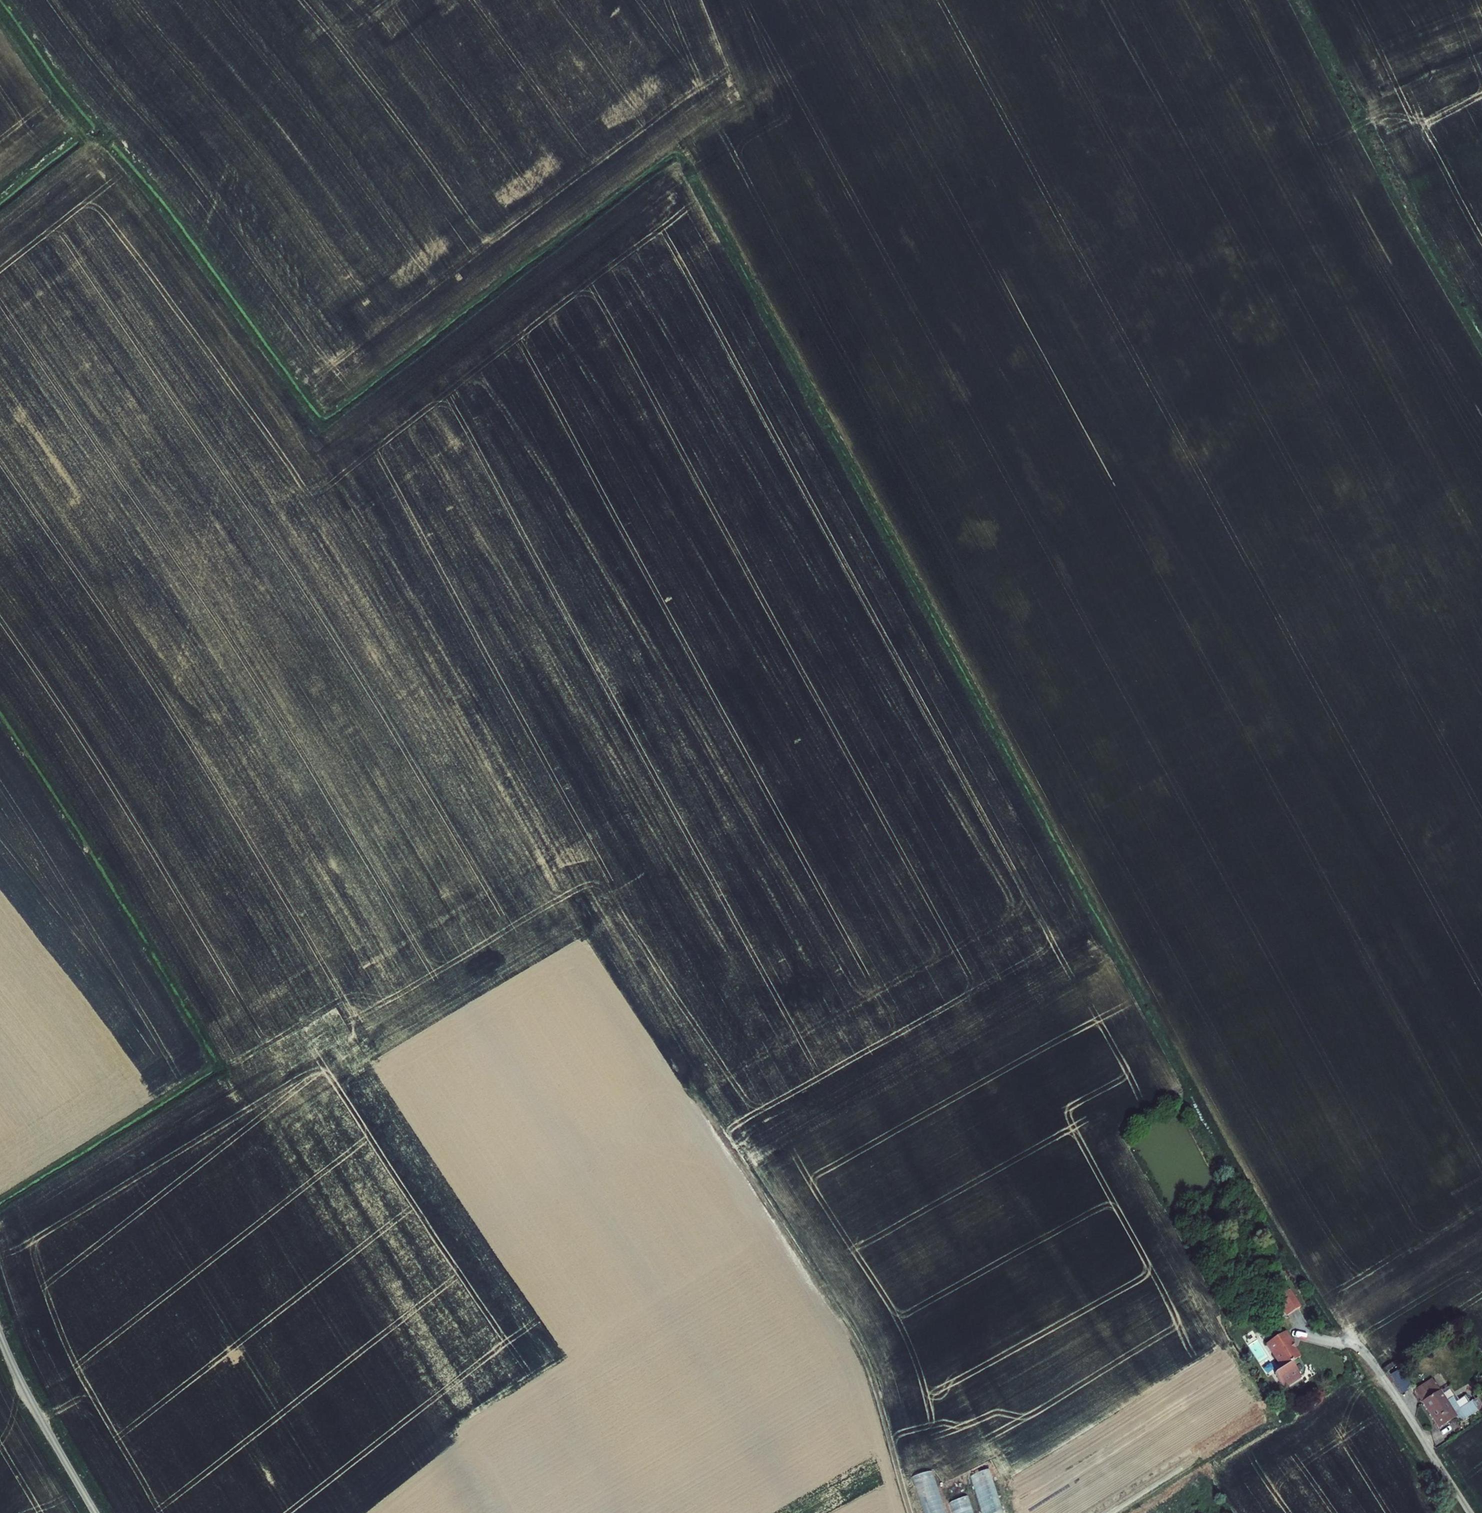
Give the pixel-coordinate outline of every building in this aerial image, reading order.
[(1282,1293),(1291,1313),(1299,1309),(1290,1289),(1282,1293)] [(1298,1360),(1289,1345),(1293,1343),(1286,1332),(1265,1344),(1281,1370),(1298,1360)] [(1392,1380),(1401,1395),(1411,1388),(1402,1374),(1392,1380)] [(1458,1424),(1477,1412),(1471,1403),(1460,1410),(1452,1399),(1446,1403),(1440,1394),(1441,1393),(1434,1381),(1415,1393),(1438,1429),(1455,1418),(1458,1424)] [(1471,1403),(1477,1412),(1481,1409),(1481,1407),(1477,1398),(1471,1403)] [(971,1474),(983,1512),(1004,1512),(991,1468),(971,1474)] [(914,1476),(924,1512),(946,1512),(934,1470),(914,1476)] [(969,1496),(950,1502),(953,1512),(974,1512),(969,1496)]
